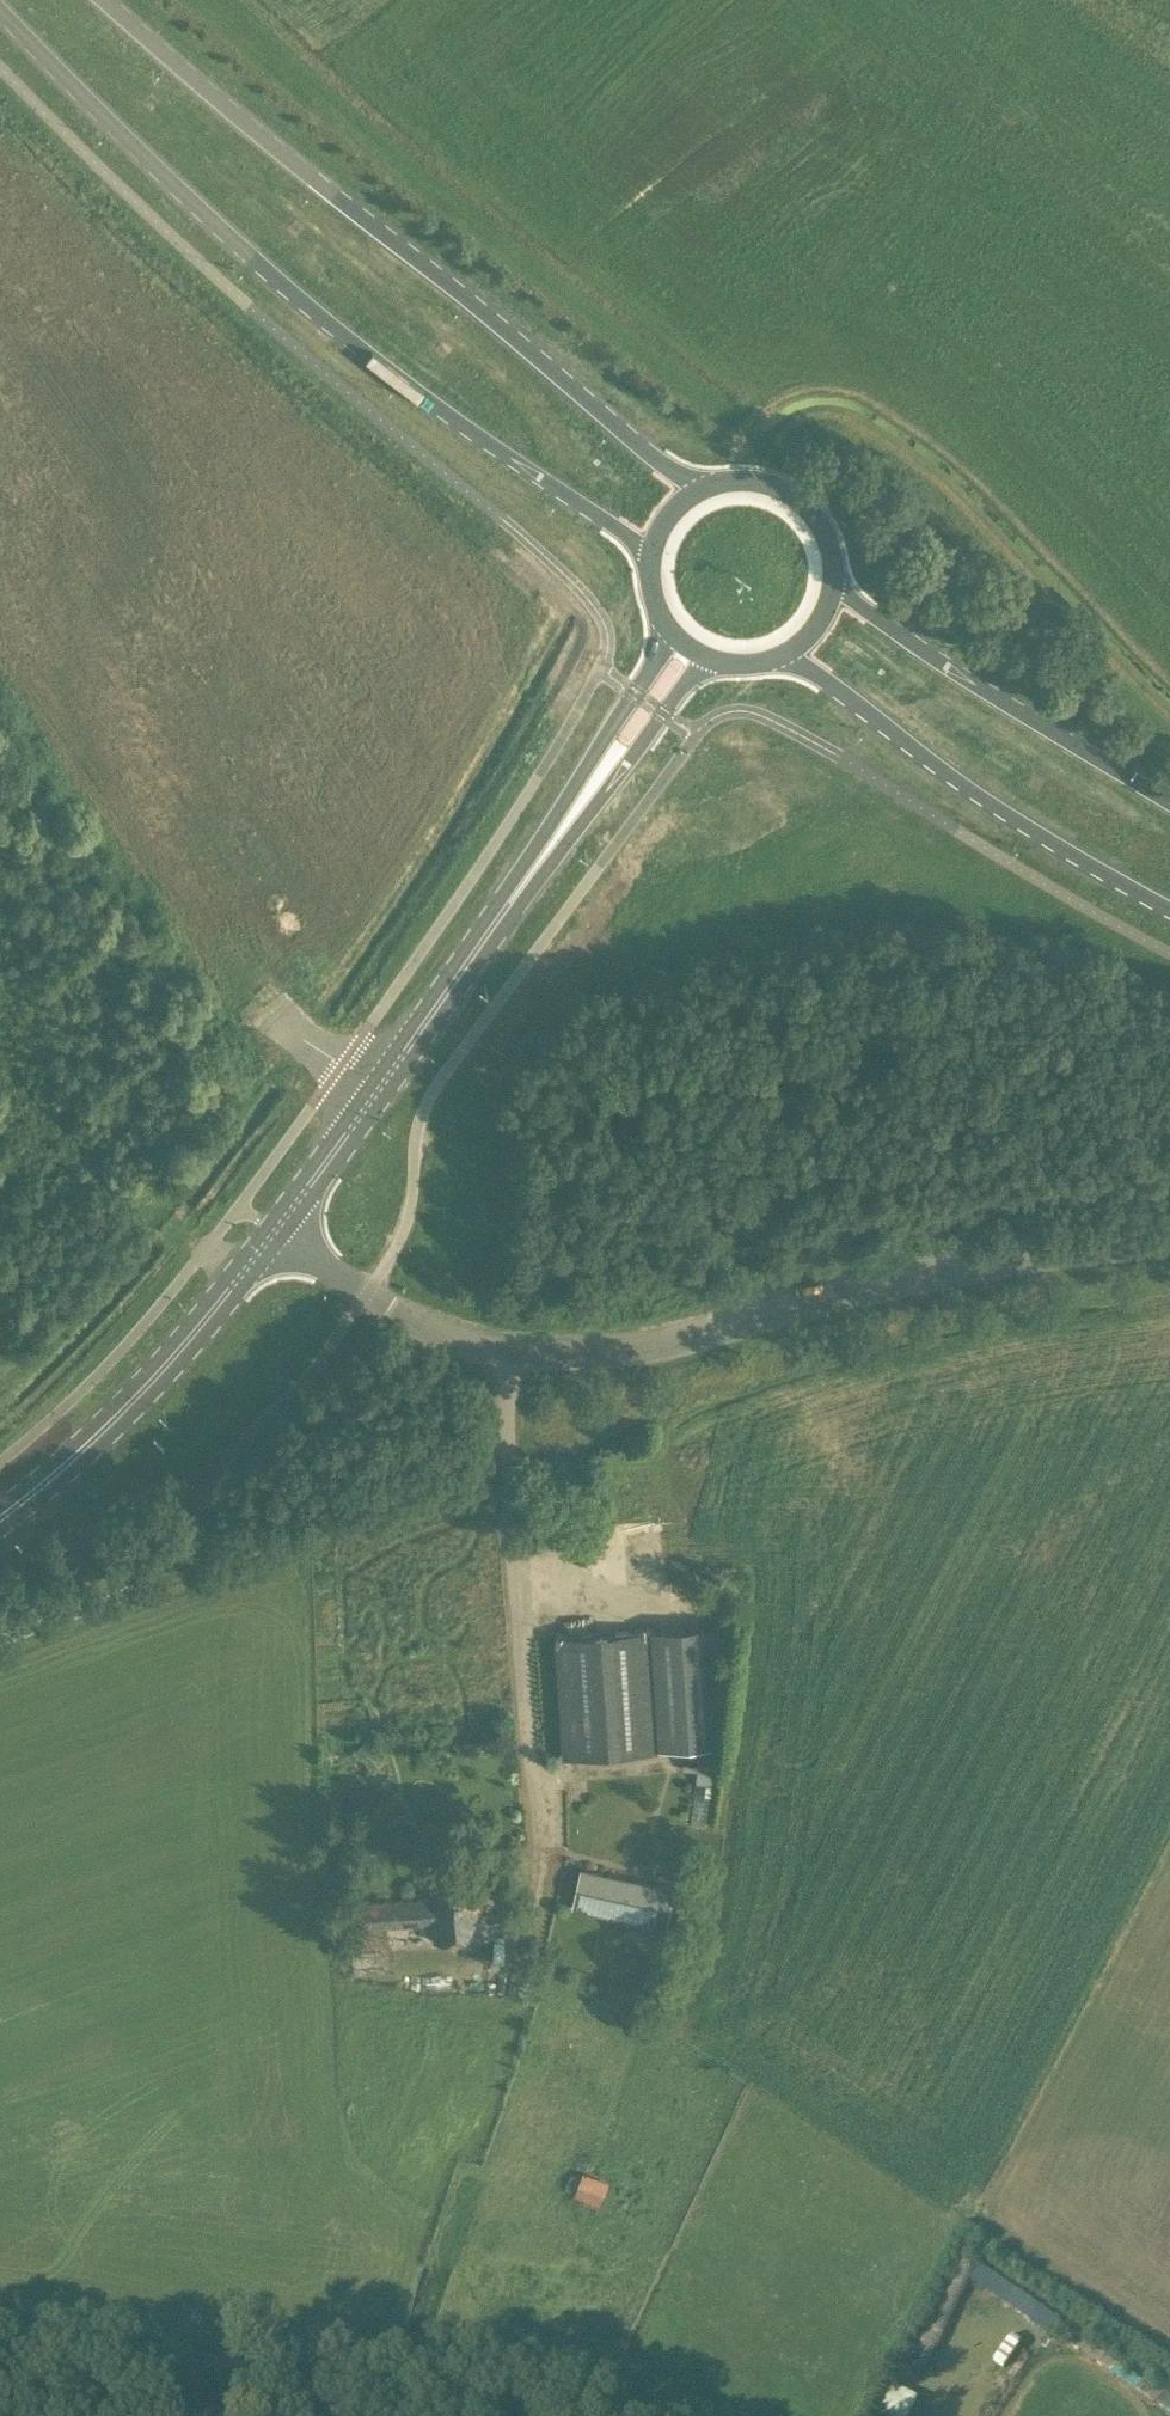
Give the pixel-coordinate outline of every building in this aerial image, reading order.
[(652,1630),(556,1636),(562,1758),(660,1751),(652,1630)] [(363,1928),(436,1923),(436,1940),(483,1938),(482,1922),(479,1860),(432,1862),(434,1897),(361,1901),(363,1928)] [(666,1928),(675,1888),(632,1878),(582,1868),(574,1908),(666,1928)] [(606,2204),(613,2180),(585,2172),(578,2196),(606,2204)] [(1054,2336),(1065,2321),(985,2264),(974,2280),(1054,2336)]
